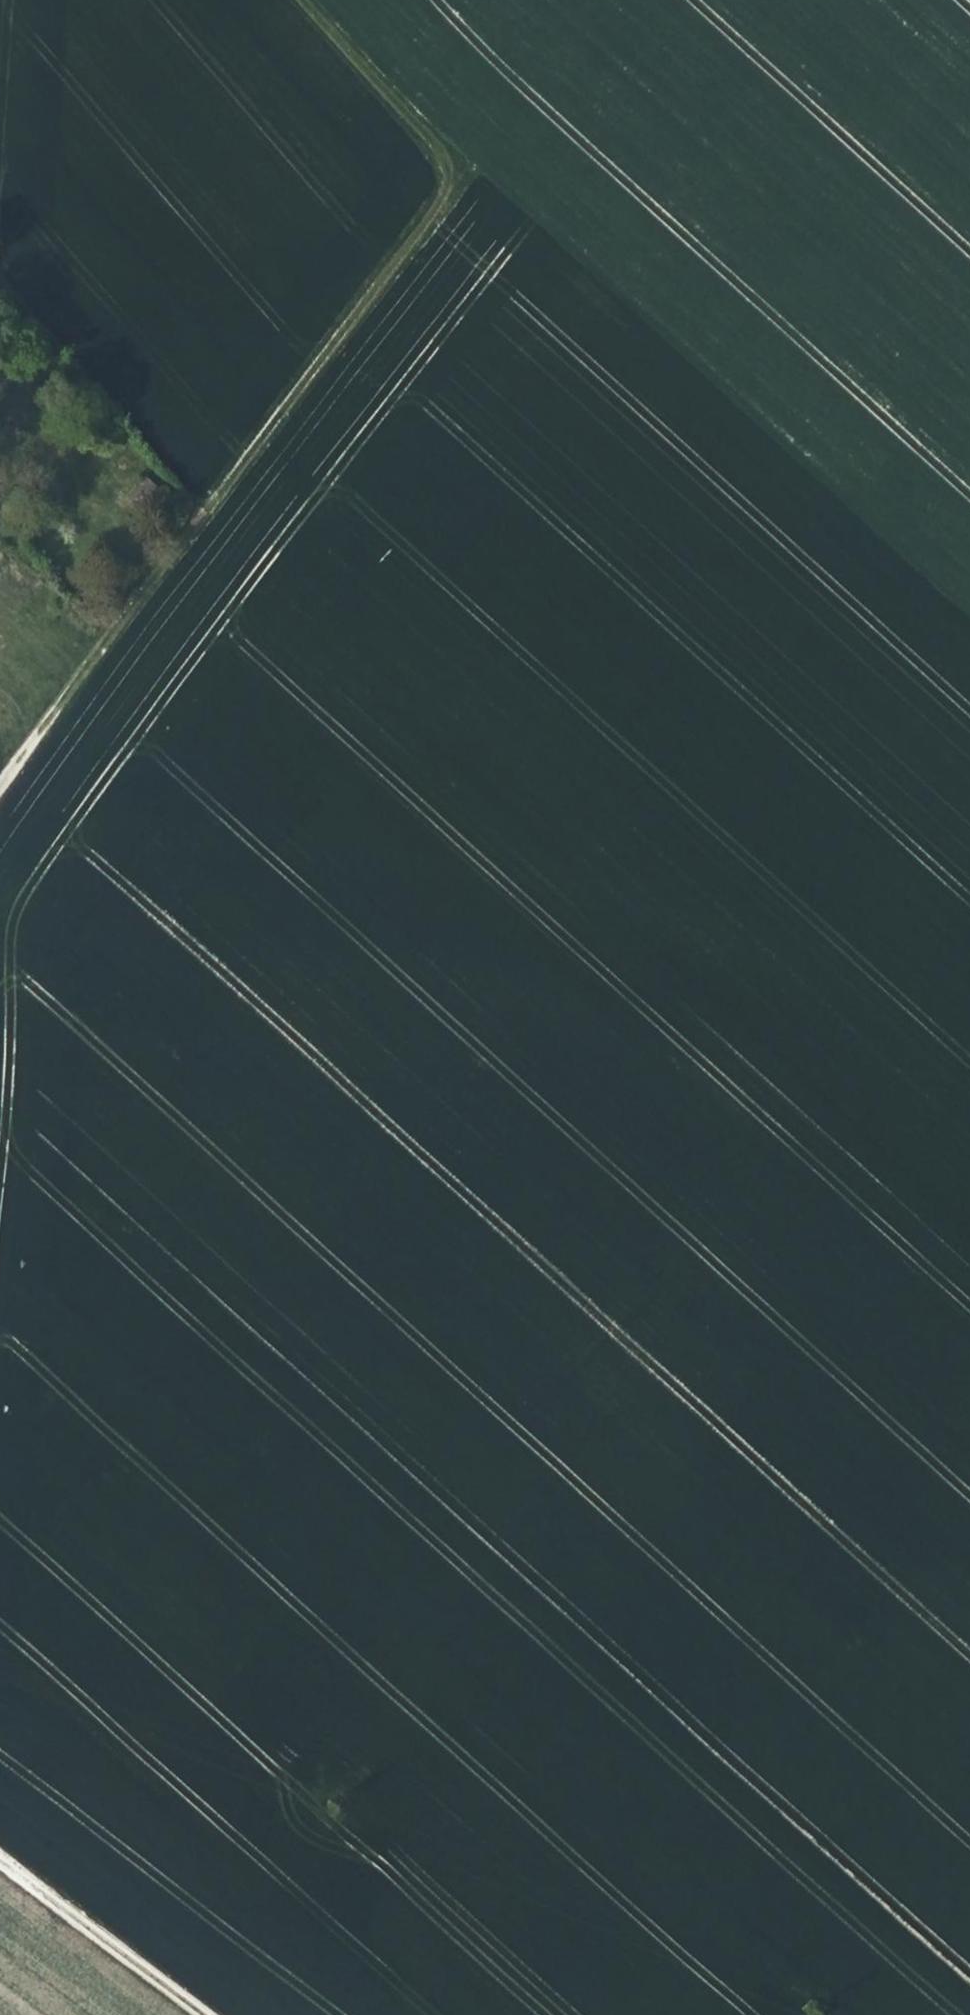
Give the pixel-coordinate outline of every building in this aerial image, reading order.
[(124,497),(147,517),(166,497),(144,476),(124,497)]
